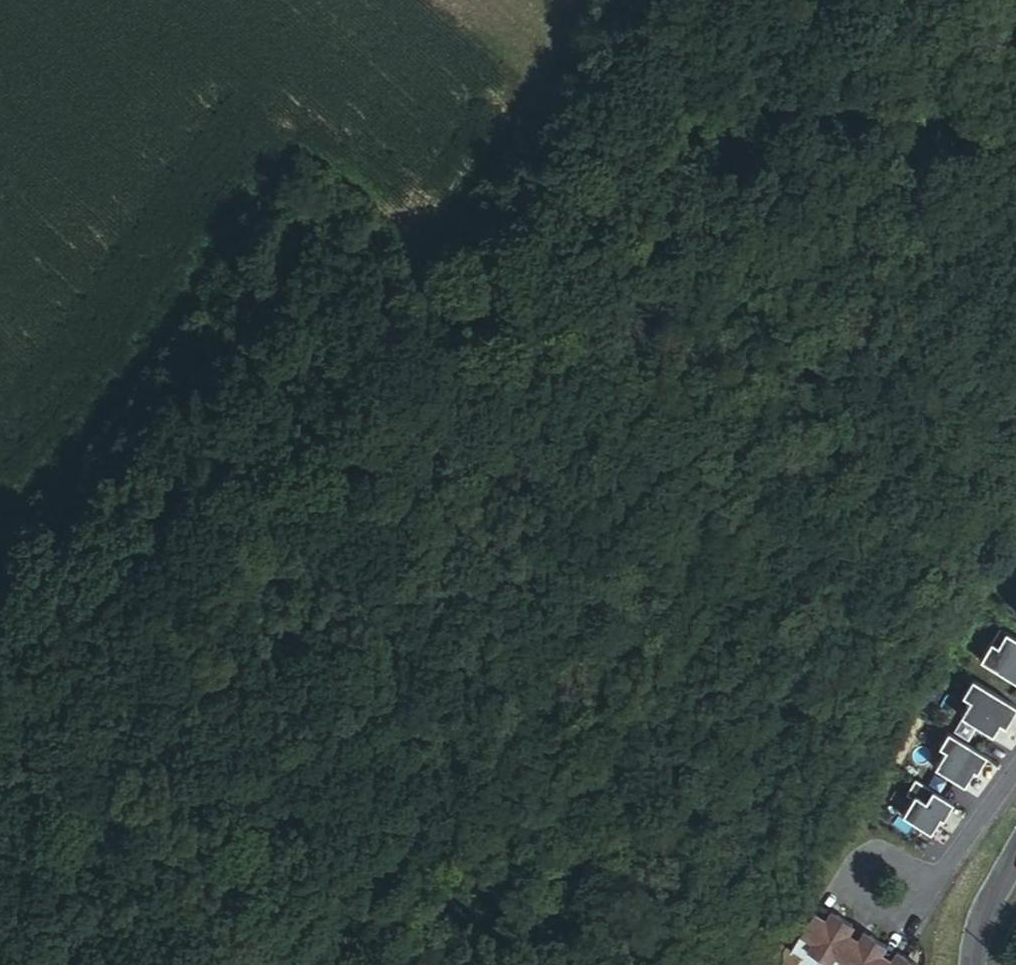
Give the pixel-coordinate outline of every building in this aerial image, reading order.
[(1015,686),(1015,640),(1005,633),(996,648),(989,645),(978,663),(1015,686)] [(958,717),(991,737),(998,725),(1004,728),(1015,707),(972,681),(961,697),(968,702),(958,717)] [(978,765),(981,767),(987,757),(949,734),(940,748),(946,751),(935,769),(964,787),(978,765)] [(947,814),(953,804),(915,781),(907,794),(913,798),(902,817),(930,834),(943,812),(947,814)] [(845,935),(851,927),(836,918),(831,927),(824,923),(807,913),(784,953),(800,963),(799,964),(827,964),(845,935)] [(831,927),(836,918),(830,914),(824,923),(831,927)] [(862,945),(869,937),(862,933),(857,942),(862,945)] [(877,955),(883,945),(869,937),(862,945),(857,942),(845,935),(827,964),(871,964),(877,955)] [(893,964),(900,955),(893,951),(887,961),(893,964)] [(893,964),(887,961),(877,955),(871,964),(893,964)] [(913,963),(900,955),(893,964),(912,964),(913,963)]
